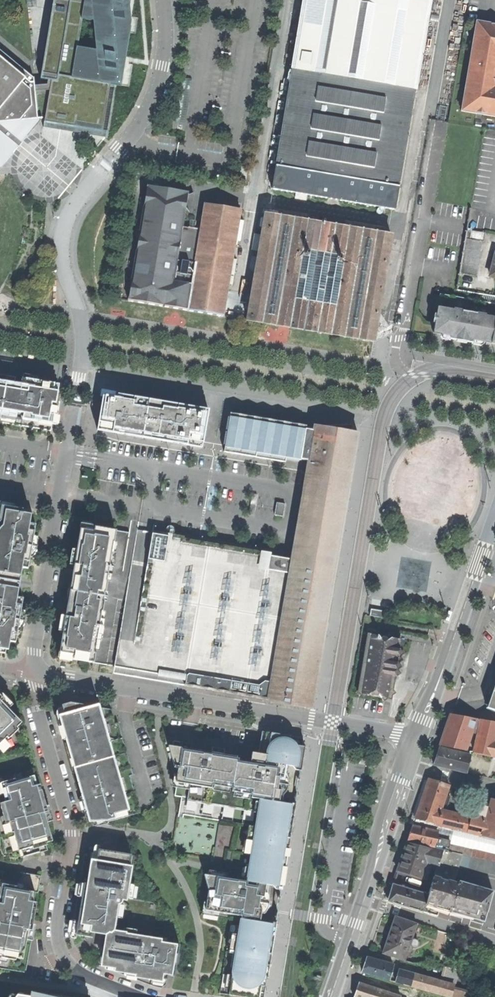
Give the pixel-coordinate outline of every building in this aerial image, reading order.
[(38,7),(37,0),(27,0),(28,8),(38,7)] [(36,88),(37,88),(37,87),(35,87),(38,119),(44,118),(45,118),(44,127),(45,128),(46,122),(107,132),(107,138),(108,138),(117,85),(121,86),(126,59),(132,21),(130,4),(131,0),(54,0),(41,79),(49,81),(47,90),(37,92),(36,88)] [(395,210),(398,188),(399,188),(414,90),(415,90),(430,2),(429,1),(430,0),(303,0),(277,161),(276,162),(275,167),(276,167),(272,189),(297,193),(296,198),(306,199),(307,195),(395,210)] [(476,21),(460,112),(494,117),(494,25),(476,21)] [(44,118),(38,119),(35,87),(34,79),(0,51),(0,171),(20,146),(44,118)] [(45,128),(107,138),(107,132),(46,122),(45,128)] [(240,181),(246,183),(248,167),(242,166),(240,181)] [(124,266),(119,299),(223,317),(240,216),(227,214),(227,213),(205,209),(197,257),(176,254),(180,226),(184,227),(185,220),(181,219),(185,192),(176,191),(177,190),(148,185),(135,268),(124,266)] [(250,321),(262,323),(264,323),(265,323),(275,325),(276,325),(278,326),(278,325),(286,327),(288,328),(289,327),(302,329),(303,330),(305,330),(316,332),(317,332),(319,333),(319,332),(330,334),(331,335),(332,335),(333,334),(343,336),(344,337),(346,337),(357,339),(358,339),(360,339),(371,341),(372,342),(374,342),(374,340),(374,339),(377,316),(378,315),(378,313),(382,290),(383,287),(382,287),(386,264),(387,264),(387,262),(387,261),(390,238),(391,238),(392,236),(389,235),(389,236),(378,234),(378,233),(376,233),(375,233),(364,232),(364,231),(362,231),(350,229),(350,228),(348,228),(348,229),(337,227),(337,226),(335,226),(334,226),(323,225),(323,224),(321,224),(320,224),(310,222),(309,222),(307,221),(307,222),(296,220),(296,219),(294,219),(293,219),(282,218),(282,217),(280,217),(268,215),(266,214),(266,216),(266,217),(263,235),(262,239),(262,240),(261,243),(260,252),(258,266),(257,266),(257,269),(253,292),(252,294),(253,295),(248,321),(250,321)] [(470,231),(469,239),(482,241),(484,241),(485,233),(470,231)] [(254,251),(260,252),(261,243),(262,240),(262,239),(263,235),(257,234),(254,251)] [(460,273),(476,276),(482,241),(469,239),(466,239),(460,273)] [(494,344),(494,304),(482,302),(440,294),(433,333),(450,336),(450,339),(462,341),(473,343),(474,340),(494,344)] [(482,302),(494,304),(494,302),(494,297),(483,295),(482,302)] [(52,430),(60,384),(31,379),(30,381),(23,379),(24,378),(23,377),(21,385),(18,384),(16,384),(17,376),(0,374),(0,422),(52,430)] [(102,408),(98,430),(203,447),(209,412),(179,407),(179,404),(131,396),(118,394),(118,395),(120,395),(119,398),(113,398),(104,396),(102,408)] [(310,709),(310,708),(312,708),(312,705),(313,695),(314,695),(314,692),(315,683),(316,683),(317,680),(316,680),(317,671),(318,670),(318,667),(320,658),(321,655),(320,655),(322,646),(323,643),(322,643),(324,633),(325,633),(325,630),(326,621),(327,621),(327,618),(326,618),(328,608),(329,608),(329,606),(330,596),(331,596),(331,593),(332,584),(333,584),(333,581),(334,572),(335,572),(336,569),(335,569),(337,559),(338,557),(337,557),(339,547),(340,544),(339,544),(341,535),(342,532),(341,532),(343,523),(344,523),(344,520),(343,520),(345,510),(346,510),(346,507),(347,498),(348,498),(348,495),(349,485),(350,485),(350,482),(351,473),(352,473),(352,470),(353,461),(354,461),(354,458),(355,448),(356,448),(356,445),(357,436),(358,436),(358,433),(357,433),(357,432),(353,431),(353,432),(352,425),(347,425),(347,424),(344,425),(331,426),(331,425),(328,426),(329,428),(320,427),(321,426),(317,425),(317,426),(315,426),(315,430),(310,430),(306,429),(307,426),(231,413),(224,451),(286,462),(287,457),(312,461),(311,465),(309,465),(293,559),(263,554),(264,551),(184,538),(184,536),(139,529),(114,666),(125,667),(127,655),(162,661),(171,675),(186,678),(186,682),(185,683),(184,686),(187,686),(187,685),(269,700),(269,701),(271,701),(271,703),(274,703),(274,701),(307,707),(307,709),(310,709)] [(275,515),(283,516),(285,504),(277,502),(275,515)] [(0,518),(0,563),(23,567),(26,568),(29,568),(36,524),(31,523),(31,517),(29,517),(30,510),(6,506),(2,509),(0,518)] [(63,657),(107,664),(130,532),(86,524),(83,539),(79,539),(77,550),(73,576),(77,576),(80,577),(75,606),(72,605),(68,605),(64,627),(61,641),(65,642),(63,657)] [(23,567),(0,563),(0,593),(18,596),(23,567)] [(77,576),(72,605),(75,606),(80,577),(77,576)] [(16,641),(24,597),(21,597),(18,596),(0,593),(0,651),(6,652),(7,645),(9,645),(10,640),(16,641)] [(381,698),(391,699),(394,682),(395,682),(396,679),(396,676),(395,676),(396,675),(398,676),(401,673),(399,670),(397,669),(397,668),(399,669),(403,666),(400,663),(398,663),(398,662),(401,662),(402,657),(399,657),(399,655),(402,656),(405,654),(403,650),(400,650),(402,639),(393,638),(389,640),(388,638),(384,637),(381,639),(379,635),(377,635),(380,618),(365,615),(364,621),(363,621),(356,662),(363,664),(358,694),(368,695),(371,694),(372,695),(376,696),(378,695),(381,698)] [(125,667),(171,675),(162,661),(127,655),(125,667)] [(494,685),(487,708),(494,711),(494,685)] [(48,850),(46,842),(53,840),(45,812),(47,812),(46,808),(44,803),(46,802),(30,745),(25,747),(19,729),(18,727),(23,722),(2,701),(3,700),(0,697),(0,828),(7,853),(19,850),(22,857),(48,850)] [(93,826),(141,812),(130,775),(133,775),(119,722),(116,723),(112,709),(71,702),(59,706),(64,724),(68,723),(70,732),(67,733),(72,752),(71,753),(80,782),(80,781),(86,801),(89,800),(90,804),(92,809),(88,809),(93,826)] [(465,750),(472,732),(476,719),(451,714),(445,728),(440,746),(465,750)] [(472,732),(478,733),(481,720),(476,719),(472,732)] [(493,742),(494,735),(494,723),(481,720),(478,733),(473,753),(494,757),(494,742),(493,742)] [(262,731),(257,760),(212,752),(212,751),(206,750),(204,750),(203,751),(169,745),(170,752),(168,753),(176,782),(177,782),(175,796),(182,796),(179,813),(220,820),(211,875),(204,874),(209,889),(205,909),(220,912),(219,914),(227,915),(231,923),(219,993),(255,996),(258,996),(260,985),(265,985),(266,976),(268,976),(268,974),(268,972),(267,972),(267,967),(269,967),(269,965),(271,965),(271,963),(270,963),(270,961),(269,961),(269,956),(271,956),(271,955),(272,953),(271,953),(271,951),(270,951),(271,946),(272,946),(273,944),(273,943),(273,941),(272,941),(272,936),(274,936),(274,934),(275,934),(275,933),(274,932),(275,931),(274,930),(274,925),(275,926),(276,924),(277,922),(276,922),(276,920),(274,920),(275,915),(277,915),(277,914),(278,914),(278,912),(276,911),(278,897),(281,897),(281,895),(281,894),(280,893),(281,889),(282,889),(282,887),(283,885),(282,885),(282,883),(281,883),(282,879),(283,879),(283,877),(284,877),(284,875),(284,873),(283,873),(284,868),(285,868),(285,867),(286,867),(286,865),(285,865),(285,863),(285,860),(285,858),(286,858),(287,857),(288,855),(287,855),(287,853),(286,853),(286,848),(288,848),(288,846),(289,846),(289,845),(289,843),(288,843),(289,838),(290,838),(290,837),(291,835),(290,835),(290,833),(289,833),(290,828),(291,828),(292,826),(292,827),(292,825),(292,824),(292,823),(291,823),(292,818),(293,818),(293,816),(294,816),(294,814),(294,812),(293,812),(293,807),(295,807),(295,806),(296,806),(296,804),(295,804),(296,802),(294,802),(295,797),(296,797),(297,796),(297,794),(295,793),(297,779),(300,779),(300,777),(300,775),(299,775),(299,773),(300,770),(301,770),(301,769),(302,769),(302,767),(301,767),(302,765),(300,765),(301,762),(301,760),(302,760),(303,758),(304,757),(303,757),(303,755),(302,755),(303,750),(304,750),(304,748),(305,748),(305,747),(302,746),(304,738),(286,735),(262,731)] [(471,756),(439,748),(436,756),(433,765),(466,773),(471,756)] [(431,779),(428,781),(422,796),(415,819),(474,835),(482,837),(485,825),(491,800),(477,795),(472,822),(440,815),(449,785),(431,779)] [(485,825),(482,837),(494,840),(494,801),(493,801),(487,825),(485,825)] [(434,848),(448,851),(449,845),(471,850),(494,856),(494,840),(482,837),(474,835),(415,819),(413,825),(438,831),(434,848)] [(433,849),(434,848),(438,831),(413,825),(409,835),(407,842),(433,849)] [(458,871),(462,855),(448,852),(441,850),(440,852),(407,843),(402,857),(397,871),(420,879),(425,863),(437,866),(433,876),(454,883),(458,871)] [(448,851),(448,852),(462,855),(469,857),(471,850),(449,845),(448,851)] [(170,972),(175,972),(179,944),(151,939),(152,932),(153,932),(156,913),(157,909),(157,906),(156,904),(155,903),(153,901),(151,900),(128,897),(135,855),(99,849),(85,853),(79,889),(84,890),(83,894),(82,897),(78,896),(73,926),(73,933),(85,935),(85,937),(88,942),(94,951),(98,951),(96,963),(138,979),(139,976),(145,977),(153,978),(151,984),(155,986),(162,987),(166,984),(169,974),(170,972)] [(471,857),(469,870),(494,876),(494,863),(471,857)] [(26,972),(34,929),(32,929),(30,928),(30,924),(31,920),(34,921),(37,901),(34,901),(36,892),(38,892),(42,875),(25,872),(18,874),(18,878),(0,875),(0,968),(26,972)] [(428,894),(424,912),(437,917),(440,906),(469,914),(485,919),(493,891),(459,881),(458,884),(454,883),(433,876),(428,894)] [(416,910),(424,912),(428,894),(393,884),(390,892),(387,902),(416,910)] [(382,953),(404,960),(417,924),(394,917),(388,936),(382,953)] [(477,942),(467,939),(461,956),(471,959),(477,942)] [(389,980),(393,965),(367,958),(365,966),(362,973),(389,980)] [(441,982),(454,985),(455,986),(460,969),(445,966),(441,982)] [(449,996),(450,996),(453,988),(454,985),(441,982),(398,970),(395,982),(421,989),(449,996)] [(138,979),(151,984),(153,978),(145,977),(139,976),(138,979)] [(400,996),(359,983),(357,990),(354,996),(399,996),(400,996)] [(450,996),(466,996),(467,992),(453,988),(450,996)]
